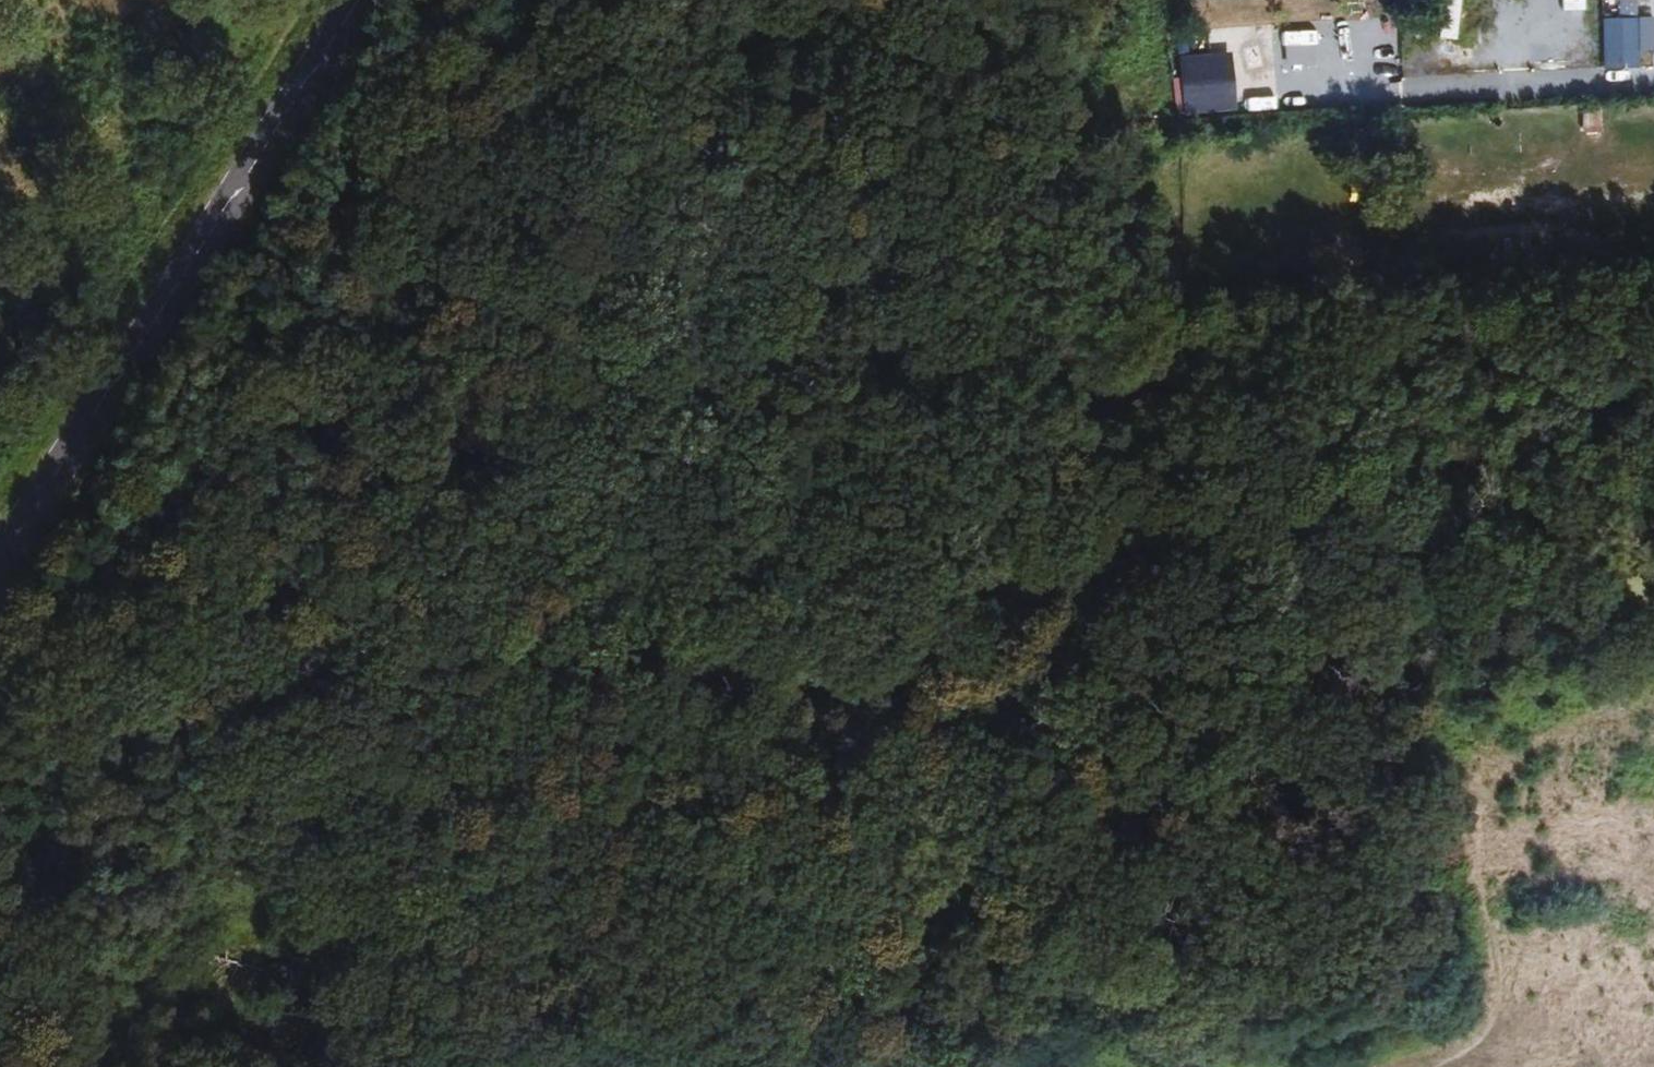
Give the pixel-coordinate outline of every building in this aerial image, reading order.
[(1636,19),(1602,19),(1603,62),(1637,62),(1636,19)] [(1651,48),(1652,19),(1639,19),(1638,48),(1651,48)] [(1186,116),(1238,111),(1232,53),(1181,57),(1186,116)]
